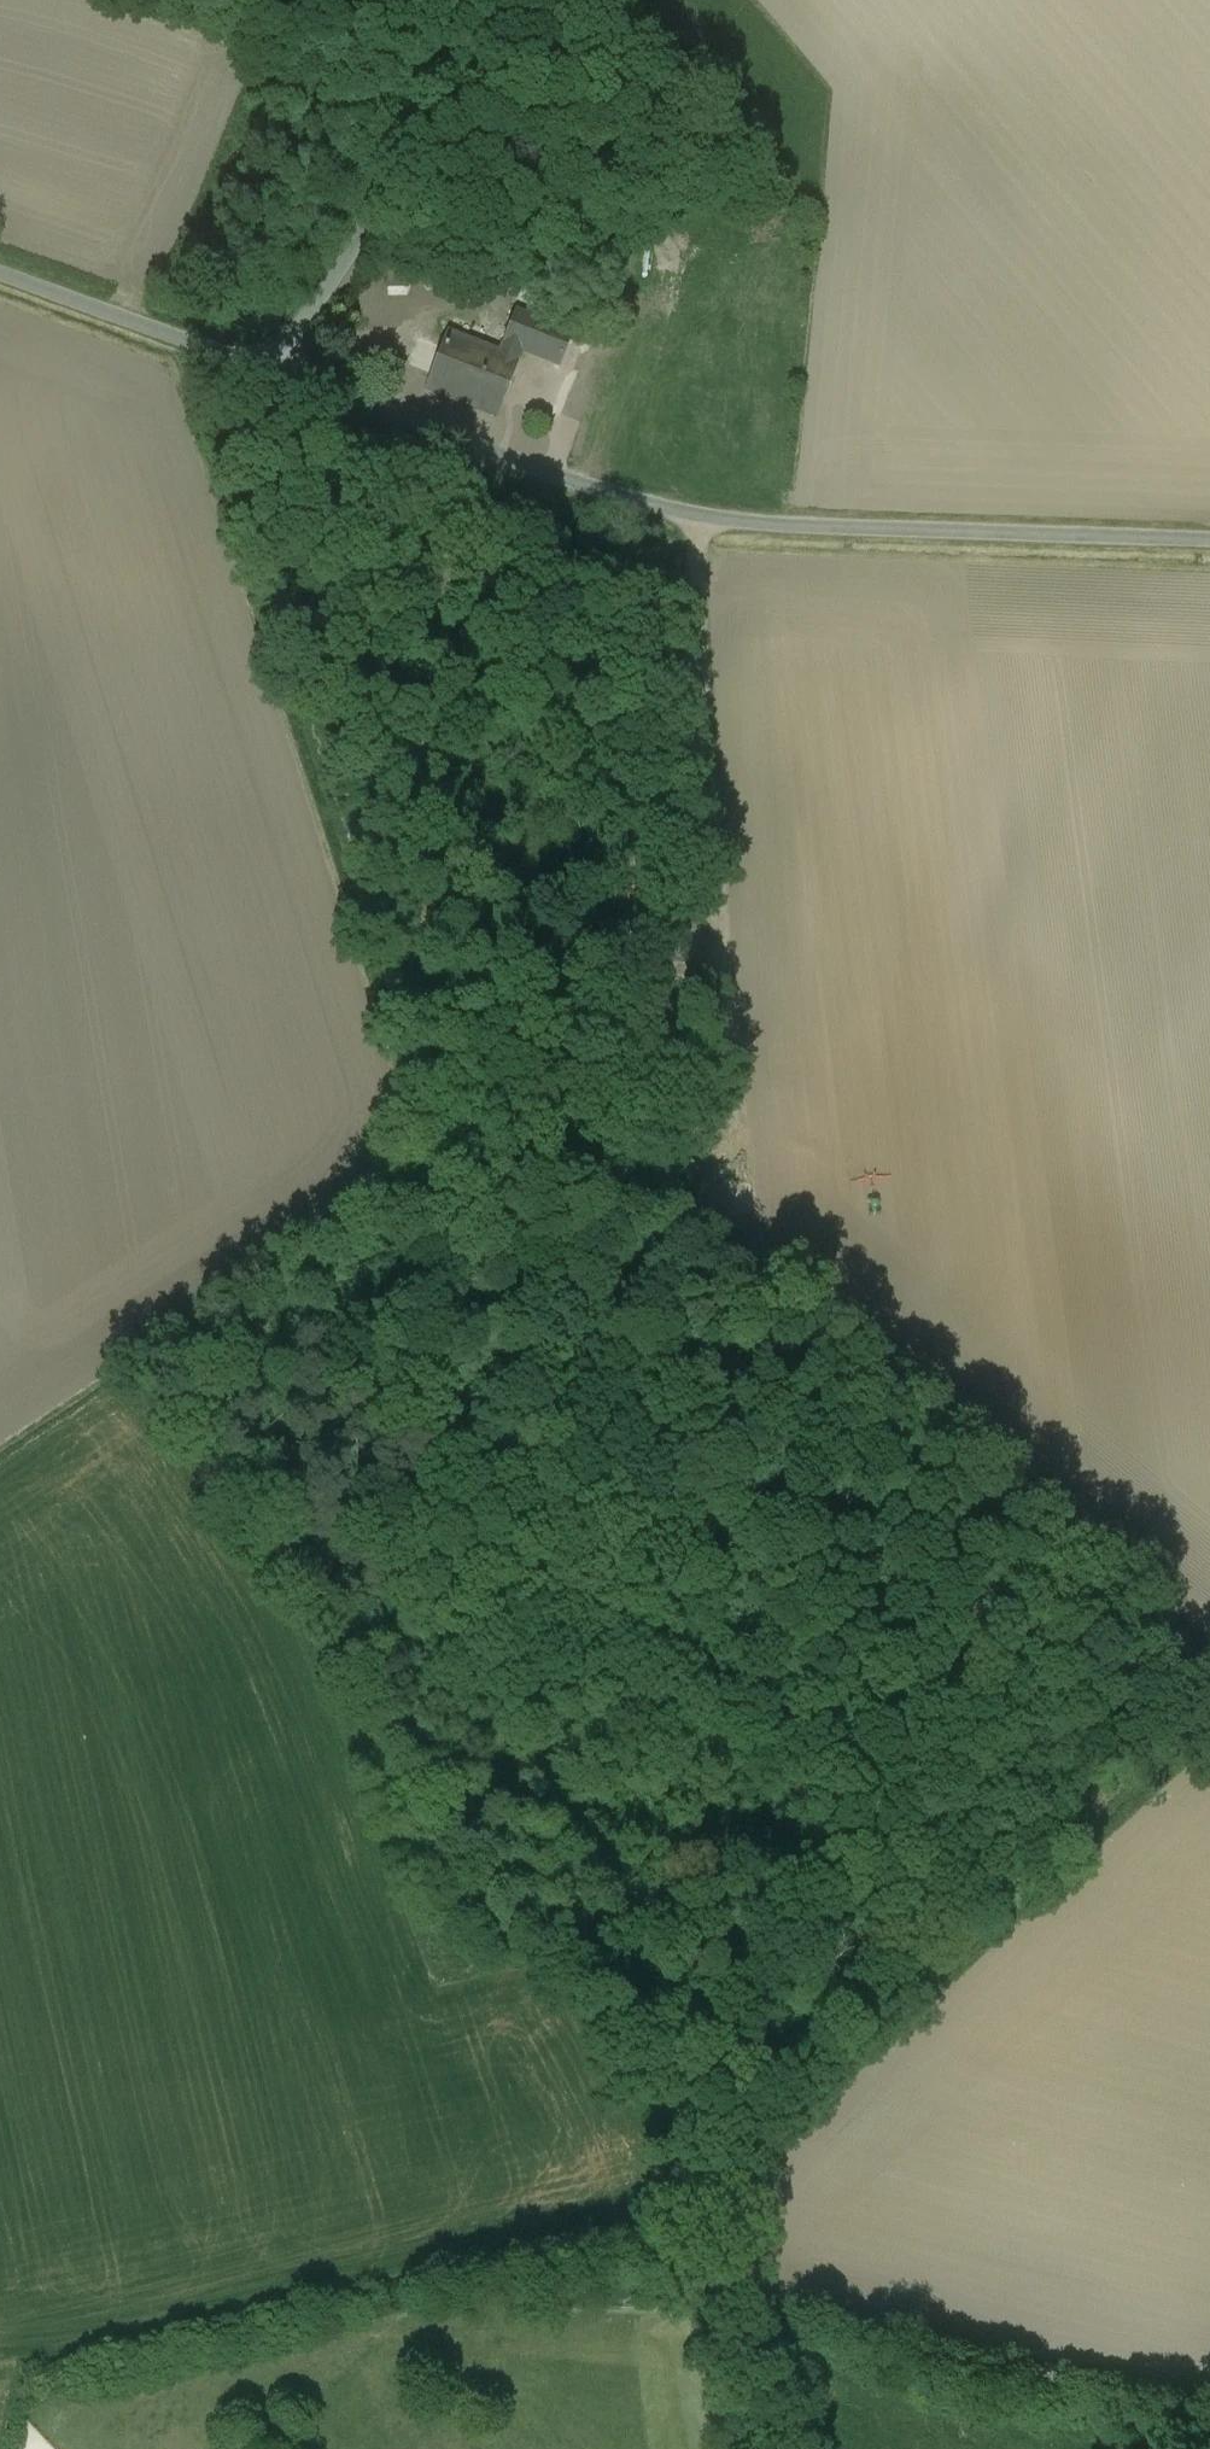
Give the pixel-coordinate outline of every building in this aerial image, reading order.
[(500,353),(448,332),(426,389),(497,417),(519,360),(517,360),(521,350),(558,364),(570,335),(516,314),(500,353)]
